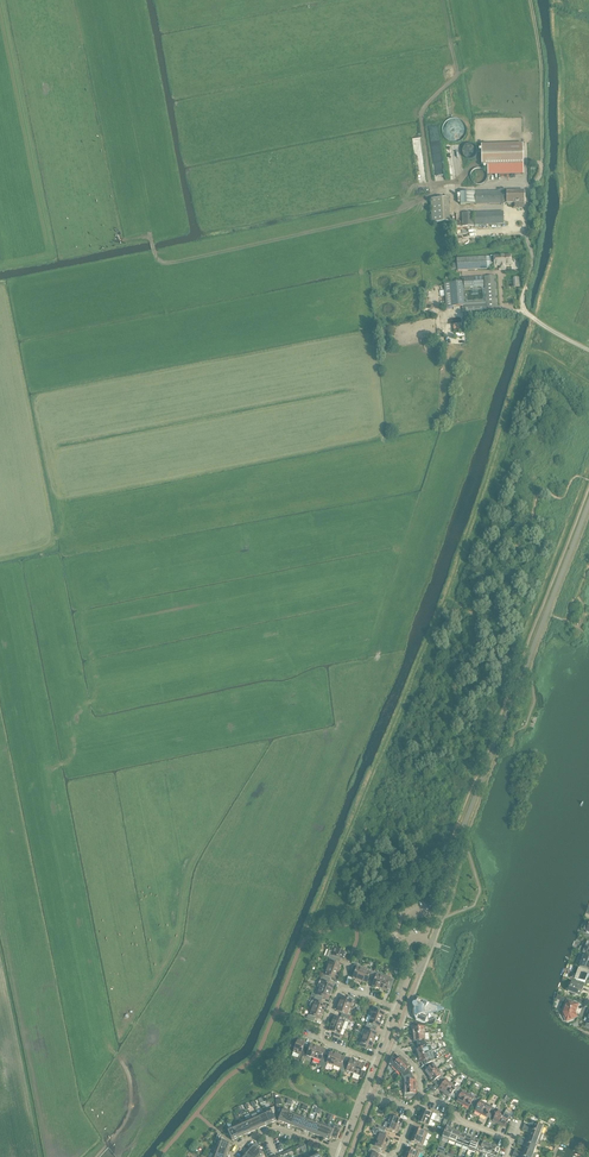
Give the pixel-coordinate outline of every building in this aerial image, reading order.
[(523,143),(481,145),(482,166),(487,165),(488,174),(523,172),(523,143)] [(524,203),(524,191),(460,193),(460,205),(524,203)] [(432,223),(450,222),(448,198),(430,199),(432,223)] [(474,225),(503,224),(503,212),(474,213),(474,225)] [(462,226),(473,226),(473,213),(462,213),(462,226)] [(511,265),(510,255),(457,259),(458,271),(491,269),(491,264),(494,264),(494,266),(511,265)] [(463,304),(462,282),(444,283),(446,307),(464,306),(464,312),(498,310),(495,276),(484,277),(486,303),(463,304)] [(483,287),(483,277),(464,279),(464,288),(483,287)] [(338,958),(343,960),(346,953),(339,950),(339,949),(332,946),(331,951),(332,951),(329,958),(337,961),(338,958)] [(580,955),(578,960),(581,961),(579,967),(588,970),(588,958),(580,955)] [(341,966),(336,964),(337,961),(329,958),(328,961),(330,962),(327,969),(339,973),(341,966)] [(352,978),(359,981),(364,968),(354,964),(352,972),(355,973),(352,978)] [(587,976),(588,973),(575,967),(572,973),(576,974),(574,979),(585,983),(586,979),(587,980),(588,976),(587,976)] [(369,978),(371,979),(374,972),(364,968),(359,981),(366,984),(369,978)] [(336,980),(339,973),(327,969),(325,975),(323,975),(322,978),(329,981),(330,978),(336,980)] [(372,986),(379,989),(384,975),(384,974),(378,972),(378,973),(377,973),(374,972),(371,979),(372,979),(371,980),(372,980),(372,982),(372,983),(373,984),(372,986)] [(391,987),(394,980),(391,978),(384,975),(379,989),(386,991),(388,986),(391,987)] [(334,986),(328,984),(329,981),(322,978),(321,978),(317,988),(320,989),(331,993),(334,986)] [(580,996),(584,986),(571,982),(571,983),(570,983),(569,983),(568,984),(568,985),(568,986),(568,987),(569,988),(567,992),(571,993),(571,994),(572,995),(573,996),(574,996),(575,996),(576,995),(580,996)] [(328,1000),(331,993),(320,989),(317,995),(316,995),(314,998),(322,1001),(323,998),(328,1000)] [(356,1005),(355,1003),(354,1002),(356,999),(348,996),(347,999),(341,997),(339,1004),(353,1009),(355,1008),(356,1005)] [(326,1006),(320,1004),(322,1001),(314,998),(313,1001),(313,1000),(311,1002),(310,1005),(310,1007),(312,1008),(312,1009),(323,1013),(326,1006)] [(437,1010),(437,1009),(437,1007),(436,1007),(425,1003),(425,1002),(424,1001),(423,1001),(423,1000),(422,1000),(421,1000),(420,1000),(417,1000),(416,1002),(415,1004),(414,1004),(413,1004),(413,1005),(412,1006),(413,1006),(412,1008),(412,1011),(412,1013),(412,1015),(413,1017),(414,1016),(415,1018),(415,1020),(416,1021),(423,1024),(425,1024),(427,1018),(426,1016),(426,1015),(425,1014),(435,1011),(436,1011),(437,1010)] [(565,1005),(562,1013),(566,1022),(576,1017),(574,1014),(578,1004),(567,1000),(565,1005)] [(348,1015),(350,1009),(352,1010),(353,1009),(339,1004),(336,1011),(342,1013),(341,1016),(348,1019),(349,1016),(348,1015)] [(382,1021),(385,1014),(379,1012),(380,1009),(373,1006),(372,1009),(374,1010),(371,1017),(382,1021)] [(321,1020),(323,1013),(312,1009),(310,1015),(308,1015),(307,1018),(314,1021),(315,1018),(321,1020)] [(382,1021),(371,1017),(368,1015),(365,1022),(367,1022),(366,1026),(373,1029),(374,1029),(375,1028),(377,1027),(380,1028),(382,1021)] [(347,1022),(348,1019),(341,1016),(340,1019),(334,1017),(331,1024),(346,1030),(348,1023),(347,1022)] [(424,1034),(423,1024),(416,1021),(416,1028),(412,1028),(412,1035),(424,1034)] [(340,1035),(342,1029),(346,1030),(331,1024),(329,1031),(334,1033),(333,1036),(340,1039),(342,1036),(340,1035)] [(377,1034),(372,1032),(373,1029),(366,1026),(364,1029),(366,1030),(364,1036),(375,1041),(377,1034)] [(290,1046),(295,1048),(298,1040),(300,1034),(298,1033),(294,1035),(290,1046)] [(425,1040),(424,1034),(412,1035),(413,1041),(416,1041),(417,1045),(425,1043),(427,1043),(426,1040),(425,1040)] [(372,1048),(375,1041),(364,1036),(361,1043),(359,1042),(358,1046),(365,1048),(366,1046),(372,1048)] [(303,1056),(306,1049),(303,1048),(305,1042),(298,1040),(295,1048),(293,1053),(299,1055),(298,1058),(299,1060),(301,1061),(303,1056)] [(432,1051),(430,1045),(426,1046),(425,1043),(417,1045),(418,1050),(415,1051),(417,1057),(428,1053),(432,1051)] [(307,1056),(314,1059),(318,1047),(311,1045),(309,1050),(306,1049),(303,1056),(306,1058),(307,1056)] [(322,1067),(326,1057),(323,1056),(325,1050),(318,1047),(314,1059),(320,1061),(318,1066),(322,1067)] [(333,1066),(338,1055),(331,1052),(329,1058),(326,1057),(322,1067),(325,1068),(327,1064),(333,1066)] [(432,1062),(431,1059),(428,1053),(417,1057),(420,1063),(423,1062),(425,1066),(426,1065),(432,1062)] [(346,1064),(343,1063),(345,1058),(338,1055),(333,1066),(340,1069),(339,1070),(343,1072),(346,1064)] [(396,1071),(405,1062),(400,1058),(397,1060),(392,1058),(389,1065),(391,1066),(396,1071)] [(353,1074),(357,1062),(351,1060),(348,1065),(346,1064),(343,1072),(346,1073),(347,1071),(353,1074)] [(363,1079),(365,1072),(362,1071),(365,1065),(357,1062),(353,1074),(360,1076),(359,1078),(363,1079)] [(409,1071),(410,1070),(408,1068),(409,1067),(405,1062),(396,1071),(401,1075),(402,1078),(410,1074),(409,1071)] [(438,1070),(434,1064),(432,1062),(426,1065),(428,1069),(424,1071),(428,1077),(438,1070)] [(444,1077),(442,1075),(438,1070),(428,1077),(432,1082),(436,1085),(444,1077)] [(416,1087),(415,1080),(414,1081),(413,1078),(412,1078),(410,1074),(402,1078),(403,1081),(404,1087),(416,1087)] [(444,1093),(451,1084),(446,1080),(444,1077),(436,1085),(439,1083),(441,1085),(439,1089),(444,1093)] [(454,1098),(459,1090),(461,1088),(458,1086),(456,1088),(451,1084),(444,1093),(449,1097),(450,1096),(454,1098)] [(416,1094),(416,1087),(404,1087),(404,1098),(412,1097),(412,1096),(414,1094),(416,1094)] [(462,1105),(468,1094),(459,1090),(454,1098),(455,1096),(459,1098),(457,1102),(462,1105)] [(474,1106),(477,1099),(468,1094),(462,1105),(468,1108),(470,1104),(474,1106)] [(480,1114),(486,1104),(477,1099),(474,1106),(477,1107),(475,1111),(480,1114)] [(491,1116),(495,1109),(486,1104),(480,1114),(486,1118),(487,1116),(490,1118),(489,1119),(490,1119),(491,1116)] [(285,1123),(289,1111),(283,1108),(278,1121),(285,1123)] [(276,1121),(270,1109),(264,1112),(269,1124),(276,1121)] [(430,1120),(433,1113),(438,1115),(439,1112),(431,1109),(429,1112),(423,1109),(420,1116),(430,1120)] [(498,1124),(504,1113),(495,1109),(491,1116),(492,1117),(492,1118),(494,1119),(492,1121),(498,1124)] [(506,1123),(510,1125),(512,1118),(510,1117),(511,1113),(506,1110),(504,1113),(498,1124),(504,1127),(506,1123)] [(291,1126),(296,1113),(289,1111),(285,1123),(291,1126)] [(269,1124),(264,1112),(258,1115),(263,1127),(269,1124)] [(400,1127),(403,1121),(396,1118),(397,1115),(390,1112),(389,1115),(390,1116),(388,1122),(400,1127)] [(297,1128),(302,1116),(296,1113),(291,1126),(297,1128)] [(263,1127),(258,1115),(251,1118),(257,1130),(263,1127)] [(304,1131),(308,1118),(302,1116),(297,1128),(304,1131)] [(428,1126),(430,1120),(420,1116),(418,1122),(425,1125),(423,1128),(430,1131),(432,1127),(428,1126)] [(257,1130),(251,1118),(245,1120),(251,1132),(257,1130)] [(310,1133),(315,1121),(308,1118),(304,1131),(310,1133)] [(251,1132),(245,1120),(239,1123),(245,1135),(251,1132)] [(316,1136),(321,1123),(315,1121),(310,1133),(316,1136)] [(449,1140),(453,1130),(450,1129),(451,1127),(453,1123),(448,1121),(442,1138),(449,1140)] [(398,1133),(400,1127),(388,1122),(385,1129),(378,1126),(377,1129),(384,1132),(385,1129),(398,1133)] [(245,1135),(239,1123),(233,1126),(238,1138),(245,1135)] [(323,1138),(327,1126),(321,1123),(316,1136),(323,1138)] [(541,1134),(544,1127),(534,1123),(533,1127),(532,1127),(532,1126),(525,1123),(523,1127),(541,1134)] [(329,1140),(335,1125),(334,1125),(333,1128),(327,1126),(323,1138),(329,1140)] [(337,1140),(341,1128),(335,1125),(329,1140),(329,1141),(330,1138),(337,1140)] [(238,1138),(233,1126),(224,1130),(226,1135),(229,1133),(232,1141),(238,1138)] [(529,1137),(539,1140),(541,1134),(523,1127),(522,1130),(529,1133),(529,1132),(531,1133),(529,1137)] [(386,1136),(385,1134),(386,1133),(384,1132),(377,1129),(373,1128),(372,1131),(374,1135),(376,1136),(375,1139),(377,1140),(387,1144),(390,1138),(386,1136)] [(425,1140),(428,1134),(429,1134),(430,1131),(423,1128),(422,1131),(415,1129),(413,1135),(425,1140)] [(455,1143),(459,1133),(453,1130),(449,1140),(455,1143)] [(462,1146),(466,1135),(459,1133),(455,1143),(462,1146)] [(228,1151),(231,1145),(226,1143),(226,1141),(227,1141),(218,1134),(216,1139),(218,1140),(216,1147),(228,1151)] [(423,1146),(425,1140),(413,1135),(410,1142),(417,1144),(416,1147),(423,1150),(424,1147),(423,1146)] [(469,1148),(473,1138),(467,1135),(466,1135),(462,1146),(469,1148)] [(536,1147),(539,1140),(529,1137),(528,1141),(526,1140),(527,1139),(519,1137),(518,1140),(536,1147)] [(476,1151),(478,1143),(479,1140),(473,1138),(469,1148),(468,1150),(474,1153),(475,1151),(476,1151)] [(385,1151),(387,1144),(377,1140),(375,1147),(371,1145),(370,1149),(377,1151),(378,1148),(385,1151)] [(533,1154),(534,1153),(536,1147),(518,1140),(517,1144),(524,1146),(526,1146),(524,1150),(533,1154)] [(490,1144),(483,1142),(482,1145),(478,1143),(476,1151),(482,1153),(481,1156),(485,1156),(490,1144)] [(500,1148),(490,1144),(485,1156),(497,1156),(500,1148)] [(258,1148),(254,1145),(249,1150),(257,1156),(261,1156),(264,1153),(258,1148)] [(228,1151),(216,1147),(214,1153),(224,1156),(226,1156),(228,1151)] [(420,1153),(422,1153),(423,1150),(416,1147),(415,1151),(408,1148),(406,1155),(412,1156),(419,1156),(420,1153)] [(376,1154),(377,1151),(370,1149),(369,1152),(372,1153),(371,1156),(382,1156),(376,1154)]
